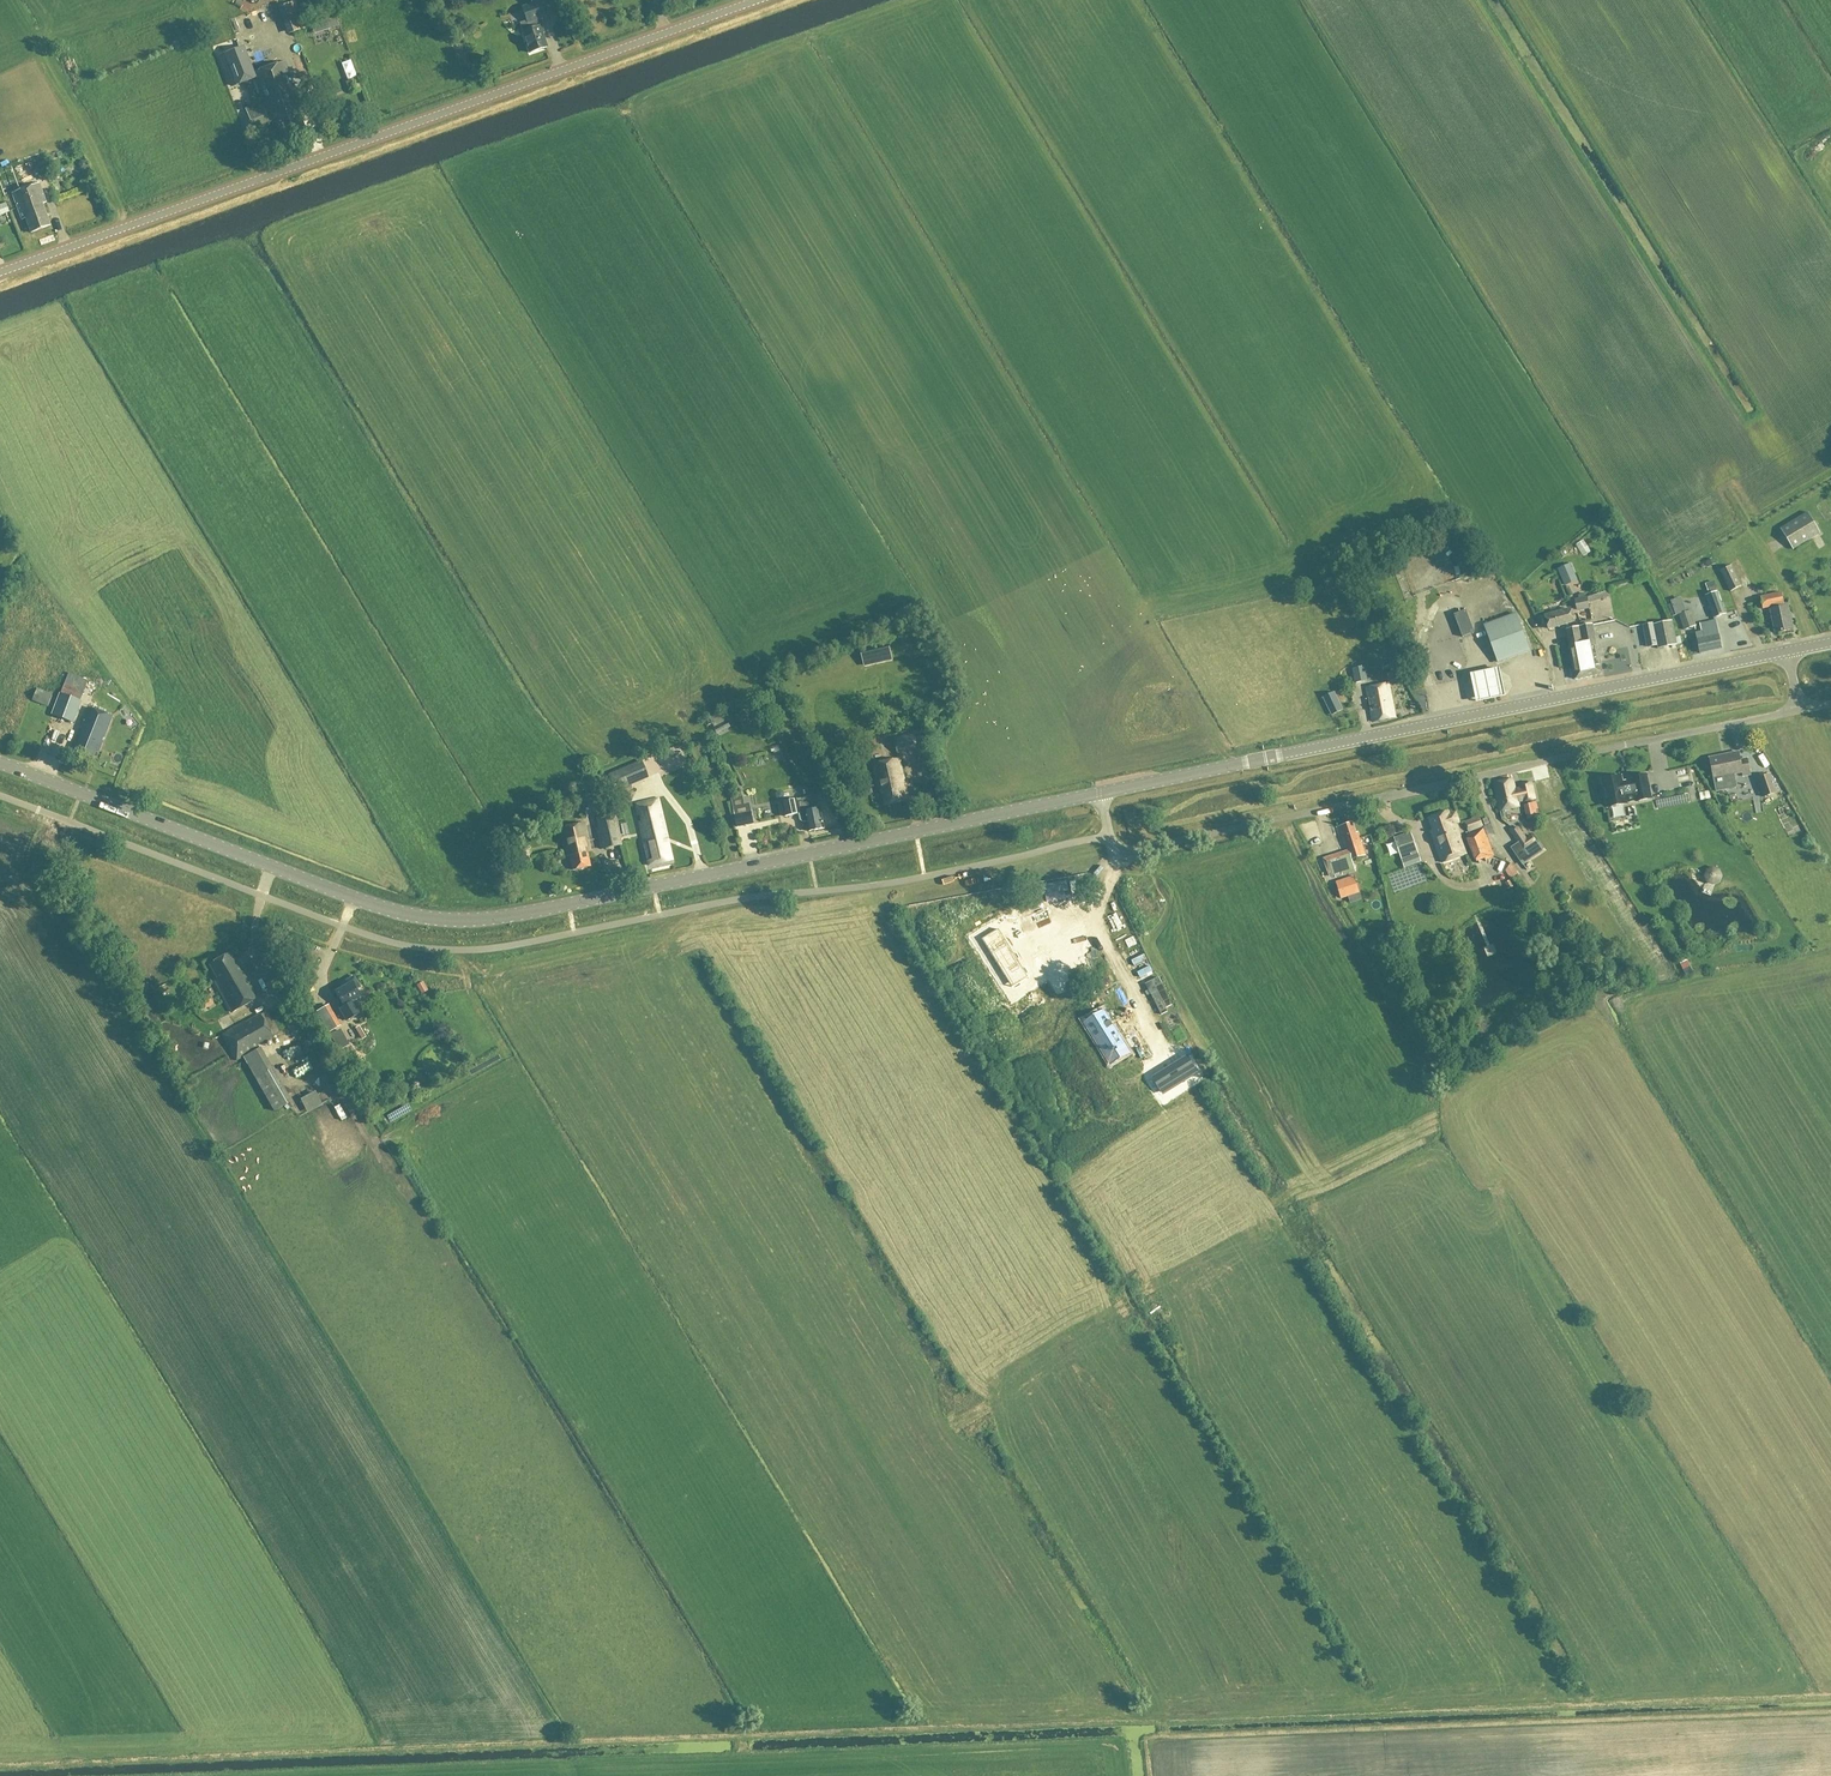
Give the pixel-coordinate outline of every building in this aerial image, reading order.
[(301,29),(300,0),(287,0),(286,0),(287,27),(297,26),(298,30),(301,29)] [(526,22),(520,24),(523,32),(522,32),(529,54),(546,48),(538,27),(535,19),(544,16),(540,2),(521,9),(526,22)] [(310,23),(314,34),(337,27),(333,15),(310,23)] [(239,48),(219,56),(230,87),(253,78),(270,122),(274,120),(282,141),(305,132),(297,111),(301,110),(284,62),(249,75),(239,48)] [(350,75),(355,86),(361,83),(356,72),(350,75)] [(269,124),(261,103),(245,110),(253,131),(269,124)] [(9,178),(21,177),(20,170),(9,170),(9,178)] [(39,184),(12,194),(21,220),(25,219),(30,233),(50,226),(42,204),(46,203),(39,184)] [(1830,529),(1830,502),(1820,508),(1830,529)] [(1819,533),(1807,513),(1779,529),(1792,550),(1819,533)] [(1573,576),(1569,566),(1557,571),(1561,581),(1573,576)] [(1730,566),(1720,571),(1730,592),(1740,587),(1730,566)] [(1702,597),(1711,620),(1723,615),(1727,626),(1737,622),(1733,609),(1723,613),(1715,592),(1702,597)] [(1783,604),(1780,593),(1760,597),(1762,609),(1783,604)] [(1586,598),(1575,601),(1577,610),(1589,608),(1586,598)] [(1787,606),(1770,609),(1775,633),(1792,630),(1787,606)] [(1544,617),(1548,629),(1573,622),(1569,609),(1544,617)] [(1465,610),(1453,615),(1462,638),(1474,633),(1465,610)] [(1678,615),(1684,631),(1695,626),(1690,610),(1678,615)] [(1498,663),(1529,651),(1515,614),(1484,626),(1498,663)] [(1658,649),(1676,645),(1671,621),(1653,625),(1658,649)] [(1592,625),(1579,627),(1582,643),(1581,644),(1587,677),(1602,674),(1592,625)] [(1582,643),(1579,627),(1566,630),(1575,679),(1587,677),(1581,644),(1582,643)] [(1721,649),(1717,629),(1695,634),(1700,654),(1721,649)] [(1354,684),(1367,681),(1364,666),(1351,669),(1354,684)] [(1499,670),(1470,676),(1476,704),(1505,699),(1499,670)] [(1391,683),(1400,682),(1399,672),(1390,672),(1391,683)] [(61,694),(80,701),(88,680),(68,673),(61,694)] [(1389,684),(1366,688),(1372,722),(1395,718),(1389,684)] [(36,689),(31,701),(47,707),(51,695),(36,689)] [(1331,716),(1343,710),(1334,691),(1322,697),(1331,716)] [(81,701),(80,701),(61,694),(59,693),(51,716),(73,724),(81,701)] [(73,751),(91,758),(94,751),(98,752),(111,717),(87,708),(78,729),(81,730),(73,751)] [(727,719),(714,727),(721,738),(734,730),(727,719)] [(894,738),(897,754),(917,750),(914,734),(894,738)] [(1738,753),(1709,758),(1716,792),(1735,788),(1732,775),(1742,773),(1743,777),(1750,775),(1746,758),(1739,760),(1738,753)] [(645,757),(651,771),(656,768),(651,754),(645,757)] [(905,798),(901,782),(904,782),(899,759),(873,765),(878,787),(880,787),(883,803),(905,798)] [(614,792),(647,778),(640,762),(608,776),(614,792)] [(1770,774),(1756,779),(1763,798),(1776,793),(1770,774)] [(1636,802),(1651,799),(1646,776),(1631,779),(1631,781),(1622,783),(1621,777),(1602,781),(1607,808),(1626,804),(1626,803),(1636,801),(1636,802)] [(1493,784),(1498,811),(1518,807),(1512,780),(1493,784)] [(803,822),(806,821),(808,832),(824,828),(820,809),(817,796),(797,800),(781,803),(784,817),(799,814),(800,820),(803,822)] [(647,866),(672,861),(668,843),(667,843),(667,841),(658,800),(633,805),(636,817),(640,816),(641,822),(637,823),(647,866)] [(735,816),(750,813),(749,805),(733,808),(735,816)] [(1430,832),(1432,837),(1442,864),(1466,855),(1455,825),(1458,823),(1455,814),(1449,816),(1447,812),(1428,819),(1433,831),(1430,832)] [(615,813),(614,814),(596,818),(599,830),(596,830),(601,850),(622,844),(615,813)] [(750,813),(735,816),(734,816),(737,828),(753,824),(751,813),(750,813)] [(1466,822),(1469,832),(1482,827),(1479,818),(1466,822)] [(1346,850),(1322,858),(1328,876),(1334,875),(1335,877),(1354,871),(1351,860),(1365,856),(1360,842),(1357,833),(1355,833),(1351,823),(1336,828),(1340,840),(1343,839),(1346,850)] [(583,824),(559,829),(565,856),(568,856),(571,870),(589,866),(586,852),(589,851),(583,824)] [(1525,838),(1517,825),(1509,830),(1523,852),(1536,843),(1530,835),(1525,838)] [(1466,836),(1476,862),(1484,859),(1485,861),(1494,857),(1483,829),(1466,836)] [(1417,854),(1410,832),(1394,838),(1401,859),(1417,854)] [(516,862),(531,859),(527,842),(512,846),(516,862)] [(1496,856),(1493,862),(1506,869),(1508,863),(1496,856)] [(1514,864),(1507,867),(1511,879),(1518,876),(1514,864)] [(1718,871),(1712,868),(1706,871),(1704,877),(1707,883),(1713,885),(1719,883),(1721,877),(1718,871)] [(1336,893),(1348,889),(1350,897),(1359,894),(1357,886),(1356,886),(1352,875),(1332,882),(1336,893)] [(1040,886),(1055,930),(1076,923),(1067,897),(1061,879),(1040,886)] [(345,896),(363,901),(365,895),(347,889),(345,896)] [(381,905),(382,899),(367,896),(366,903),(381,905)] [(1566,933),(1580,926),(1573,913),(1563,918),(1565,922),(1562,924),(1566,933)] [(1145,916),(1139,919),(1143,927),(1149,924),(1145,916)] [(1032,942),(1050,933),(1046,927),(1029,935),(1032,942)] [(1000,932),(983,943),(1012,991),(1029,980),(1031,982),(999,930),(998,930),(1000,932)] [(244,971),(240,973),(229,953),(209,965),(217,979),(213,981),(231,1012),(259,997),(244,971)] [(1080,959),(1048,979),(1057,994),(1090,974),(1080,959)] [(360,997),(355,989),(359,987),(353,976),(341,983),(344,987),(335,992),(343,1006),(339,1009),(341,1013),(346,1021),(359,1013),(352,1001),(360,997)] [(438,976),(430,980),(435,990),(443,986),(438,976)] [(202,1011),(215,1004),(211,996),(198,1002),(202,1011)] [(331,1012),(328,1006),(317,1013),(328,1032),(339,1026),(336,1020),(334,1021),(329,1014),(331,1012)] [(1104,1012),(1085,1024),(1105,1056),(1124,1045),(1104,1012)] [(221,1035),(236,1060),(257,1047),(256,1045),(263,1041),(265,1043),(273,1038),(259,1015),(245,1023),(244,1022),(221,1035)] [(1173,1035),(1184,1058),(1202,1050),(1191,1027),(1173,1035)] [(298,1070),(307,1065),(304,1060),(296,1064),(298,1070)] [(1165,1095),(1181,1085),(1196,1075),(1187,1061),(1171,1071),(1156,1081),(1165,1095)] [(300,1097),(307,1107),(322,1097),(315,1087),(300,1097)] [(339,1116),(344,1115),(341,1103),(336,1104),(339,1116)]
